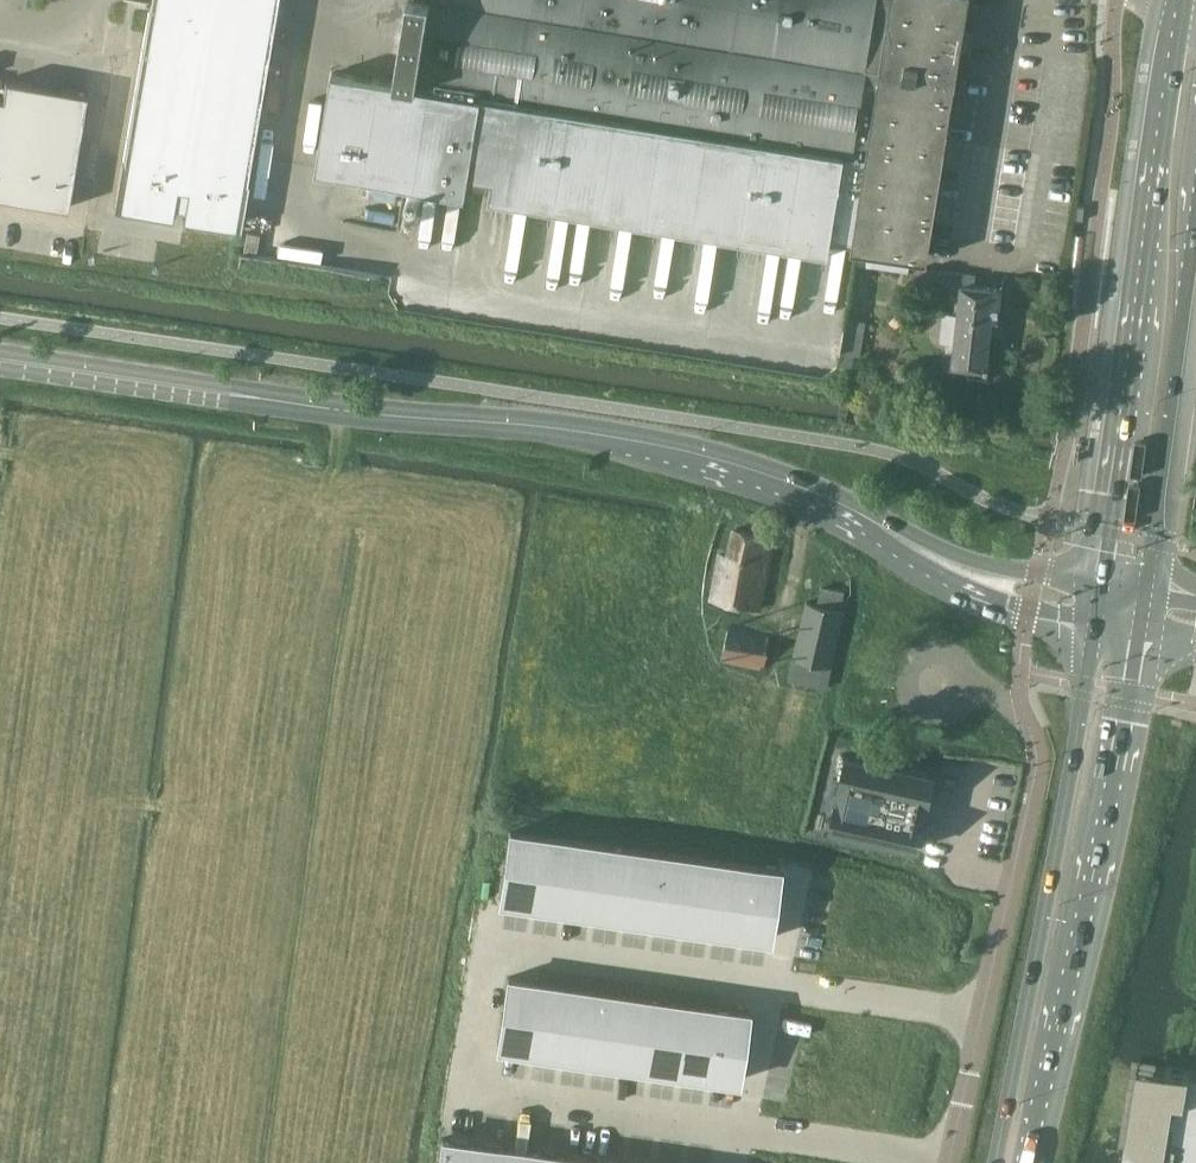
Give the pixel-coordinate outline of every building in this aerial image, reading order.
[(120,200),(119,203),(122,204),(122,207),(164,214),(164,211),(168,211),(168,208),(188,211),(188,215),(191,215),(191,218),(232,225),(233,222),(236,223),(237,220),(240,220),(246,185),(243,184),(243,181),(247,182),(277,0),(150,0),(123,161),(126,162),(126,164),(123,164),(117,199),(120,200)] [(317,169),(467,193),(470,175),(494,179),(491,197),(830,252),(832,239),(855,243),(855,244),(926,255),(969,0),(410,0),(397,80),(396,82),(333,72),(317,169)] [(63,210),(84,96),(2,83),(0,98),(0,199),(63,210)] [(920,268),(918,282),(962,287),(954,364),(957,364),(956,370),(970,371),(971,365),(991,367),(991,363),(988,362),(993,318),(998,318),(1002,287),(975,284),(976,274),(920,268)] [(848,316),(840,369),(852,372),(856,353),(860,354),(867,319),(848,316)] [(722,553),(712,598),(736,603),(749,605),(760,608),(776,538),(734,529),(729,554),(722,553)] [(809,600),(791,679),(833,688),(850,609),(809,600)] [(727,626),(719,663),(761,672),(769,635),(744,629),(749,605),(736,603),(731,626),(727,626)] [(845,781),(840,802),(837,801),(832,826),(919,846),(925,821),(922,820),(926,800),(929,800),(935,776),(847,756),(842,781),(845,781)] [(500,901),(531,905),(541,835),(510,831),(500,901)] [(570,839),(541,835),(531,905),(560,909),(570,839)] [(560,909),(590,913),(600,843),(570,839),(560,909)] [(590,913),(620,918),(630,848),(600,843),(590,913)] [(630,848),(620,918),(649,922),(659,852),(630,848)] [(689,856),(659,852),(649,922),(679,926),(689,856)] [(689,856),(679,926),(708,930),(718,860),(689,856)] [(738,935),(748,865),(718,860),(708,930),(738,935)] [(779,869),(748,865),(738,935),(769,939),(779,869)] [(539,981),(508,977),(498,1047),(529,1051),(539,981)] [(529,1051),(558,1056),(568,986),(539,981),(529,1051)] [(558,1056),(588,1060),(598,990),(568,986),(558,1056)] [(588,1060),(618,1064),(628,994),(598,990),(588,1060)] [(657,998),(628,994),(618,1064),(647,1068),(657,998)] [(657,998),(647,1068),(677,1073),(687,1003),(657,998)] [(677,1073),(706,1077),(716,1007),(687,1003),(677,1073)] [(716,1007),(706,1077),(737,1081),(747,1011),(716,1007)] [(1121,1162),(1195,1162),(1195,1068),(1166,1063),(1166,1065),(1136,1087),(1134,1086),(1121,1162)] [(442,1137),(438,1162),(470,1162),(473,1141),(442,1137)] [(502,1146),(473,1141),(470,1162),(500,1162),(502,1146)] [(532,1150),(502,1146),(500,1162),(530,1162),(532,1150)] [(530,1162),(560,1162),(562,1154),(532,1150),(530,1162)] [(560,1162),(591,1162),(591,1158),(562,1154),(560,1162)]
